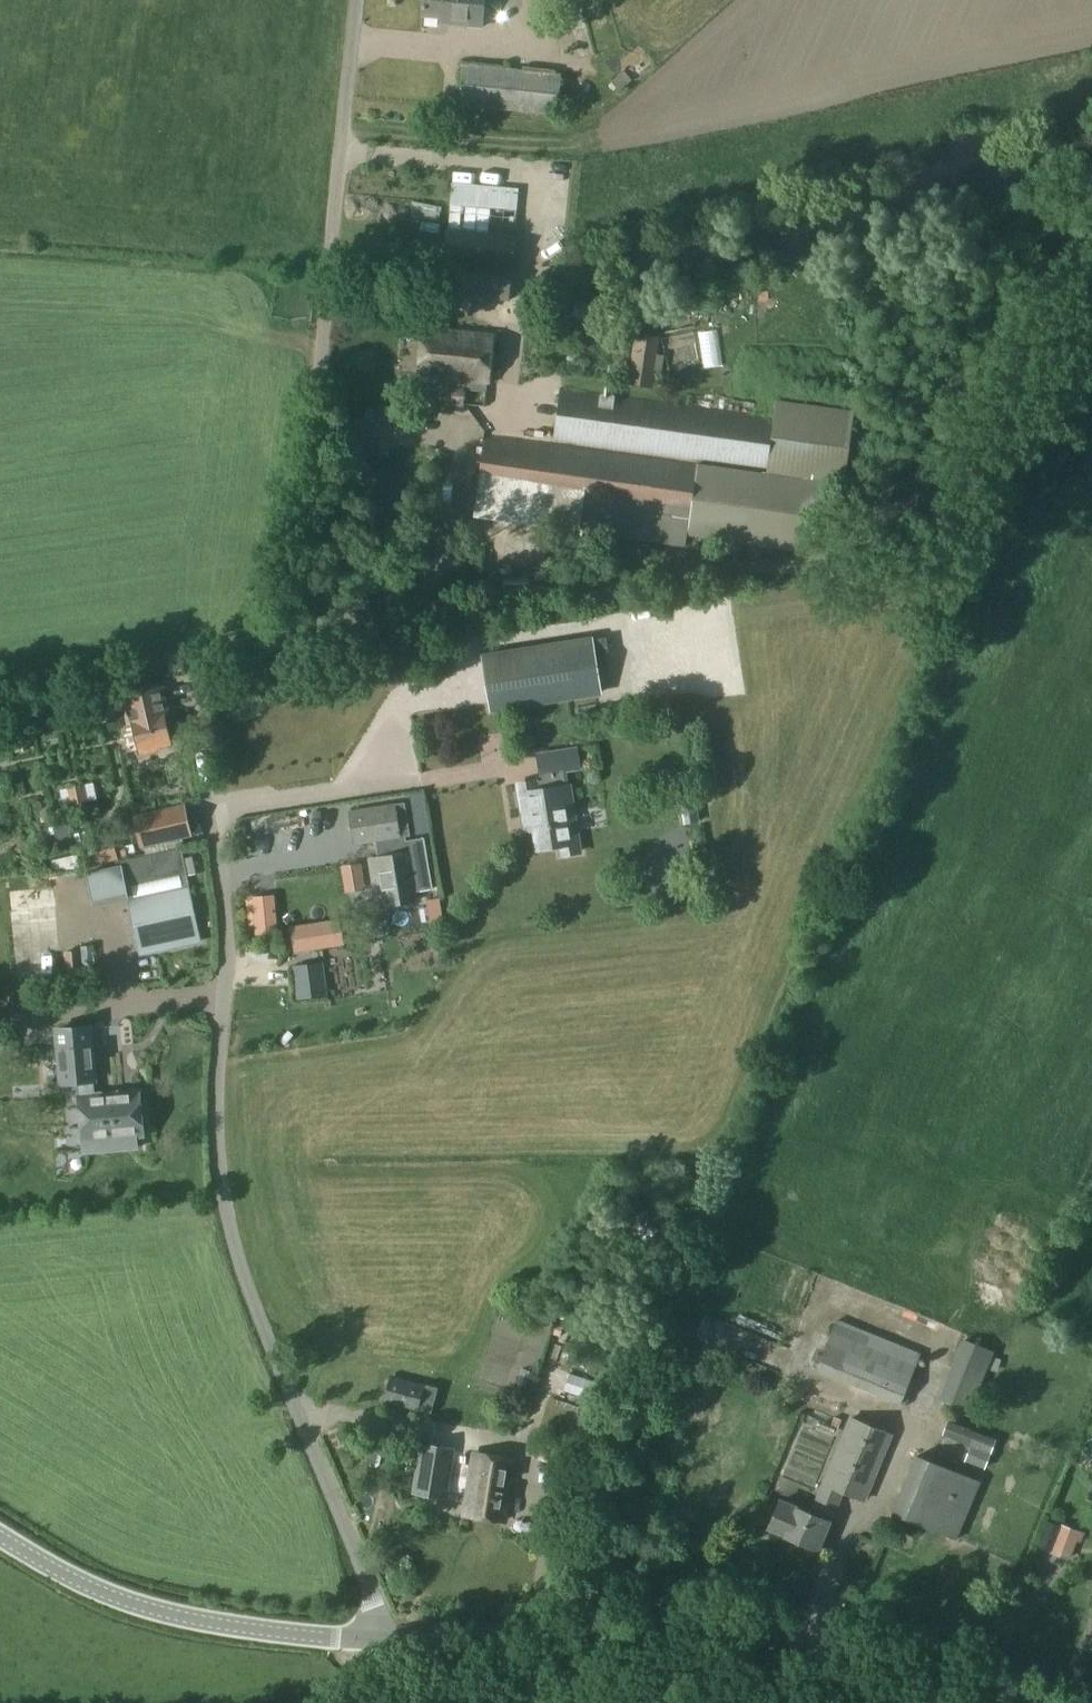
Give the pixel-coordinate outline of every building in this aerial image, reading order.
[(422,16),(441,17),(440,23),(481,27),(484,0),(424,0),(422,16)] [(619,90),(652,62),(644,53),(611,82),(619,90)] [(463,63),(458,107),(457,117),(466,118),(468,108),(557,117),(558,109),(570,110),(573,76),(561,74),(561,73),(463,63)] [(508,158),(507,170),(533,171),(534,160),(508,158)] [(448,229),(446,228),(439,294),(510,302),(518,209),(449,203),(448,229)] [(487,383),(492,335),(424,328),(419,376),(487,383)] [(685,331),(664,331),(665,368),(686,367),(685,331)] [(635,332),(628,384),(653,388),(656,370),(653,370),(656,353),(658,354),(660,335),(635,332)] [(443,405),(464,408),(466,389),(444,386),(443,405)] [(501,520),(685,547),(688,536),(812,554),(823,480),(845,483),(854,411),(776,400),(774,417),(560,388),(552,443),(484,434),(473,517),(501,521),(501,520)] [(601,692),(597,667),(611,665),(607,637),(483,656),(491,709),(601,692)] [(129,748),(138,746),(140,754),(157,750),(156,746),(170,743),(162,707),(167,706),(163,687),(123,695),(123,696),(108,700),(111,712),(126,709),(129,723),(133,722),(134,727),(125,729),(129,748)] [(725,739),(721,751),(737,757),(741,745),(725,739)] [(517,784),(522,813),(531,811),(537,849),(559,845),(561,854),(580,851),(577,832),(568,833),(565,810),(574,808),(570,785),(567,786),(564,770),(579,768),(576,748),(538,754),(542,774),(544,774),(546,789),(537,790),(536,781),(517,784)] [(76,783),(59,788),(64,806),(81,801),(76,783)] [(394,804),(350,811),(355,844),(399,837),(394,804)] [(184,806),(135,817),(141,844),(190,833),(184,806)] [(247,827),(261,825),(260,818),(246,820),(247,827)] [(57,842),(60,826),(47,823),(44,839),(57,842)] [(152,881),(185,874),(180,852),(147,858),(151,881),(152,881)] [(419,899),(412,852),(369,859),(377,906),(419,899)] [(90,868),(94,899),(117,896),(116,887),(124,886),(119,863),(90,868)] [(199,939),(188,888),(129,902),(139,952),(199,939)] [(274,894),(251,896),(255,935),(278,932),(274,894)] [(22,933),(51,929),(49,912),(19,917),(22,933)] [(73,951),(61,952),(63,987),(74,986),(73,951)] [(314,997),(310,969),(294,971),(299,999),(314,997)] [(61,1083),(79,1081),(81,1096),(80,1096),(85,1150),(118,1147),(117,1136),(141,1133),(138,1091),(93,1095),(91,1080),(94,1080),(90,1026),(56,1029),(61,1083)] [(900,1404),(921,1353),(837,1319),(816,1370),(900,1404)] [(489,1335),(485,1355),(508,1359),(512,1340),(489,1335)] [(963,1339),(939,1399),(969,1411),(993,1351),(963,1339)] [(547,1363),(544,1380),(533,1377),(530,1392),(580,1404),(587,1373),(547,1363)] [(391,1377),(384,1401),(416,1410),(423,1386),(391,1377)] [(430,1412),(437,1387),(425,1383),(418,1408),(430,1412)] [(850,1415),(809,1513),(779,1501),(768,1529),(784,1536),(783,1537),(818,1551),(829,1522),(830,1522),(843,1493),(864,1502),(893,1434),(850,1415)] [(985,1469),(997,1440),(948,1421),(942,1435),(970,1446),(964,1461),(985,1469)] [(446,1498),(454,1448),(420,1443),(412,1493),(446,1498)] [(504,1521),(514,1460),(474,1454),(464,1514),(504,1521)] [(957,1541),(981,1483),(915,1454),(892,1514),(957,1541)] [(1080,1540),(1082,1533),(1062,1525),(1052,1551),(1068,1557),(1075,1539),(1080,1540)]
